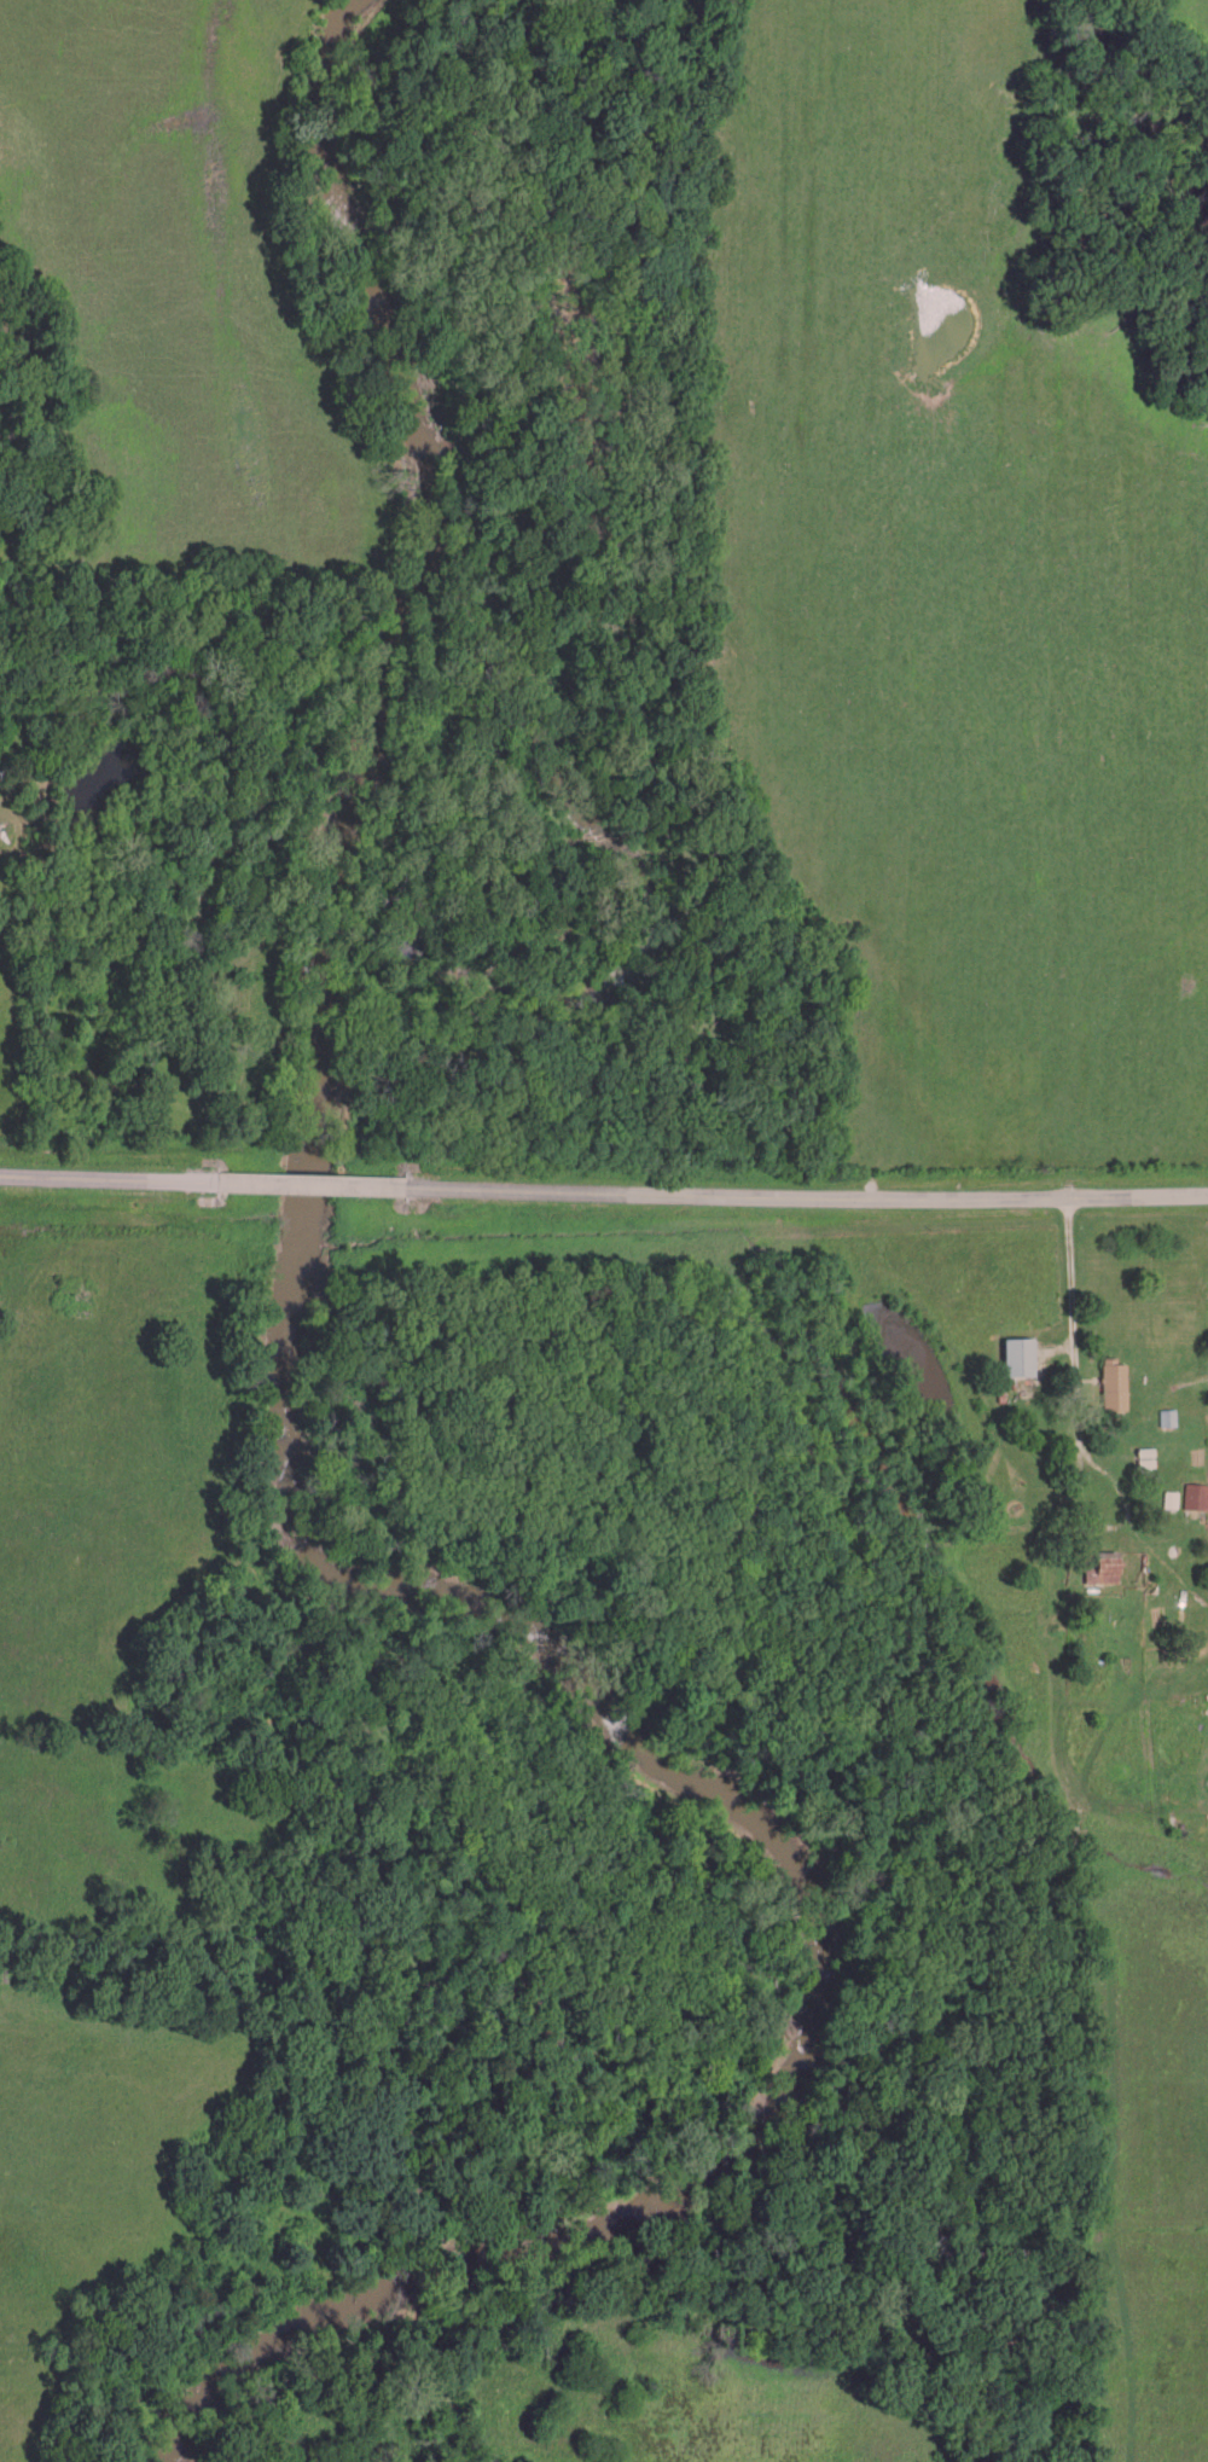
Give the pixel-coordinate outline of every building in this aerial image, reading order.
[(1038,1373),(1037,1335),(1008,1335),(1008,1373),(1038,1373)] [(1129,1361),(1119,1361),(1119,1355),(1105,1355),(1106,1407),(1130,1406),(1129,1361)] [(1178,1423),(1178,1406),(1161,1407),(1162,1424),(1178,1423)] [(1187,1481),(1186,1506),(1207,1507),(1207,1482),(1187,1481)] [(1123,1579),(1122,1554),(1085,1555),(1086,1581),(1123,1579)]
